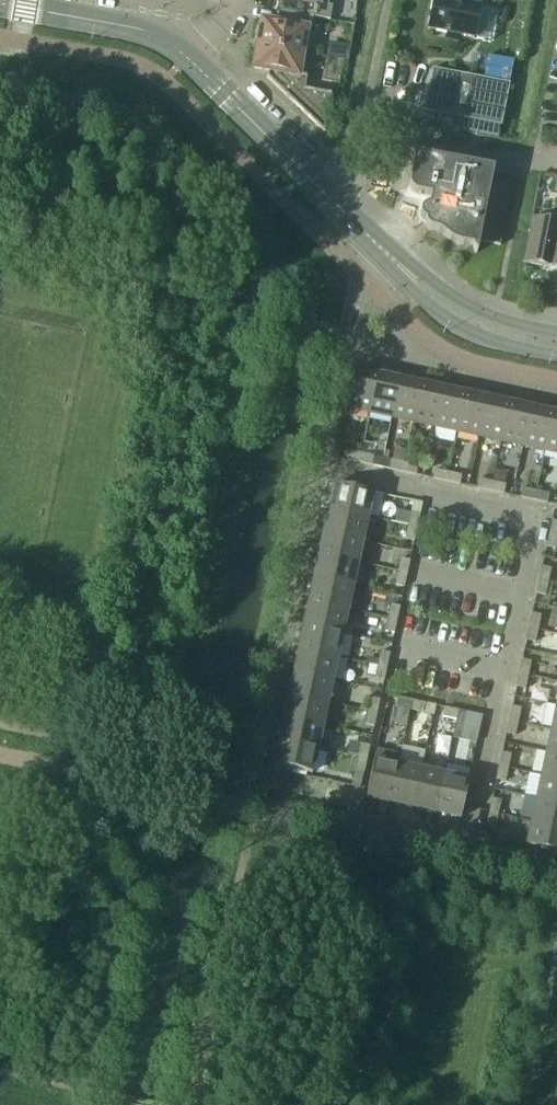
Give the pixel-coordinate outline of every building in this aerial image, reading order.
[(279,12),(312,18),(315,4),(311,3),(311,0),(281,0),(279,12)] [(447,0),(445,0),(433,0),(428,30),(473,39),(479,7),(475,6),(476,0),(447,0)] [(492,4),(490,17),(504,20),(505,7),(492,4)] [(277,25),(262,22),(258,45),(302,53),(306,31),(310,32),(312,18),(279,12),(277,25)] [(304,90),(307,77),(298,75),(302,53),(258,45),(254,69),(268,71),(267,77),(266,78),(324,134),(325,133),(324,132),(331,95),(304,90)] [(501,66),(500,72),(511,74),(514,63),(507,62),(501,66)] [(432,69),(424,112),(501,127),(509,84),(432,69)] [(333,81),(307,77),(304,90),(331,95),(333,81)] [(493,170),(409,154),(413,161),(409,184),(409,186),(410,188),(410,189),(411,191),(412,192),(414,193),(416,194),(417,194),(431,197),(429,205),(424,207),(422,209),(421,211),(420,213),(420,216),(421,218),(422,220),(425,221),(425,223),(425,224),(425,225),(426,227),(427,228),(428,229),(430,230),(434,231),(439,233),(443,236),(450,241),(452,242),(454,243),(460,245),(472,247),(476,254),(479,241),(484,242),(484,243),(500,246),(514,178),(498,175),(497,176),(492,175),(493,170)] [(531,219),(522,264),(549,269),(556,230),(556,224),(531,219)] [(378,375),(355,370),(346,409),(369,414),(378,375)] [(399,380),(378,375),(369,414),(391,418),(399,380)] [(421,384),(399,380),(391,418),(413,423),(421,384)] [(443,389),(421,384),(413,423),(435,428),(443,389)] [(465,394),(443,389),(435,428),(457,432),(465,394)] [(487,399),(465,394),(457,432),(478,437),(487,399)] [(509,403),(487,399),(478,437),(501,442),(509,403)] [(531,408),(509,403),(501,442),(523,447),(531,408)] [(553,413),(531,408),(523,447),(545,451),(553,413)] [(553,413),(545,451),(556,454),(556,414),(553,413)] [(347,451),(345,461),(359,463),(361,454),(347,451)] [(374,457),(361,454),(359,463),(372,466),(374,457)] [(391,461),(389,470),(402,473),(404,463),(391,461)] [(418,466),(404,463),(402,473),(416,476),(418,466)] [(434,470),(432,479),(446,482),(448,473),(434,470)] [(461,476),(448,473),(446,482),(459,485),(461,476)] [(478,479),(476,489),(490,492),(492,482),(478,479)] [(505,485),(492,482),(490,492),(503,495),(505,485)] [(373,493),(334,485),(329,509),(367,518),(373,493)] [(522,489),(520,498),(534,501),(536,492),(522,489)] [(549,495),(536,492),(534,501),(546,504),(549,495)] [(367,518),(329,509),(324,532),(362,541),(367,518)] [(417,528),(420,515),(410,513),(410,514),(397,511),(395,524),(407,526),(417,528)] [(551,521),(548,535),(556,536),(556,522),(551,521)] [(414,542),(417,528),(407,526),(405,540),(414,542)] [(362,541),(324,532),(319,555),(357,564),(362,541)] [(548,535),(546,548),(555,550),(556,541),(556,536),(548,535)] [(357,564),(319,555),(314,579),(352,587),(357,564)] [(410,561),(400,559),(398,572),(407,575),(410,561)] [(551,569),(541,567),(538,581),(548,583),(551,569)] [(407,575),(398,572),(395,586),(404,588),(407,575)] [(352,587),(314,579),(309,602),(347,610),(352,587)] [(548,583),(538,581),(536,594),(545,596),(548,583)] [(347,610),(309,602),(304,625),(342,634),(347,610)] [(400,607),(390,605),(387,619),(397,621),(400,607)] [(541,616),(531,614),(528,627),(538,629),(541,616)] [(397,621),(387,619),(385,632),(394,634),(397,621)] [(342,634),(304,625),(299,649),(337,657),(342,634)] [(538,629),(528,627),(526,641),(535,643),(538,629)] [(337,657),(299,649),(294,672),(332,680),(337,657)] [(390,654),(380,652),(377,666),(387,668),(390,654)] [(531,662),(521,660),(518,674),(528,676),(531,662)] [(387,668),(377,666),(374,679),(384,681),(387,668)] [(332,680),(294,672),(289,695),(327,703),(332,680)] [(528,676),(518,674),(516,687),(525,689),(528,676)] [(327,703),(289,695),(284,718),(322,726),(327,703)] [(380,700),(370,698),(367,712),(377,714),(380,700)] [(412,701),(398,698),(396,707),(410,710),(412,701)] [(425,704),(412,701),(410,710),(423,713),(425,704)] [(521,709),(511,707),(508,720),(518,722),(521,709)] [(458,711),(445,708),(443,717),(456,720),(458,711)] [(472,714),(458,711),(456,720),(470,723),(472,714)] [(377,714),(367,712),(364,725),(374,727),(377,714)] [(322,726),(284,718),(279,741),(317,750),(322,726)] [(518,722),(508,720),(505,734),(515,736),(518,722)] [(551,729),(546,753),(556,755),(556,731),(551,729)] [(317,750),(279,741),(274,765),(312,774),(317,750)] [(370,746),(360,744),(357,758),(367,760),(370,746)] [(376,750),(374,760),(365,799),(390,804),(398,765),(400,755),(376,750)] [(511,755),(501,753),(498,766),(508,768),(511,755)] [(546,753),(541,776),(556,779),(556,755),(546,753)] [(367,760),(357,758),(354,771),(364,773),(367,760)] [(413,809),(421,770),(398,765),(390,804),(413,809)] [(508,768),(498,766),(496,780),(505,782),(508,768)] [(444,775),(421,770),(413,809),(436,814),(444,775)] [(469,780),(444,775),(436,814),(460,819),(469,780)] [(541,776),(536,799),(556,803),(556,779),(541,776)] [(501,801),(491,799),(488,813),(498,815),(501,801)] [(536,799),(531,822),(556,827),(556,803),(536,799)] [(498,815),(488,813),(486,826),(495,828),(498,815)] [(531,822),(526,846),(556,853),(556,827),(531,822)]
